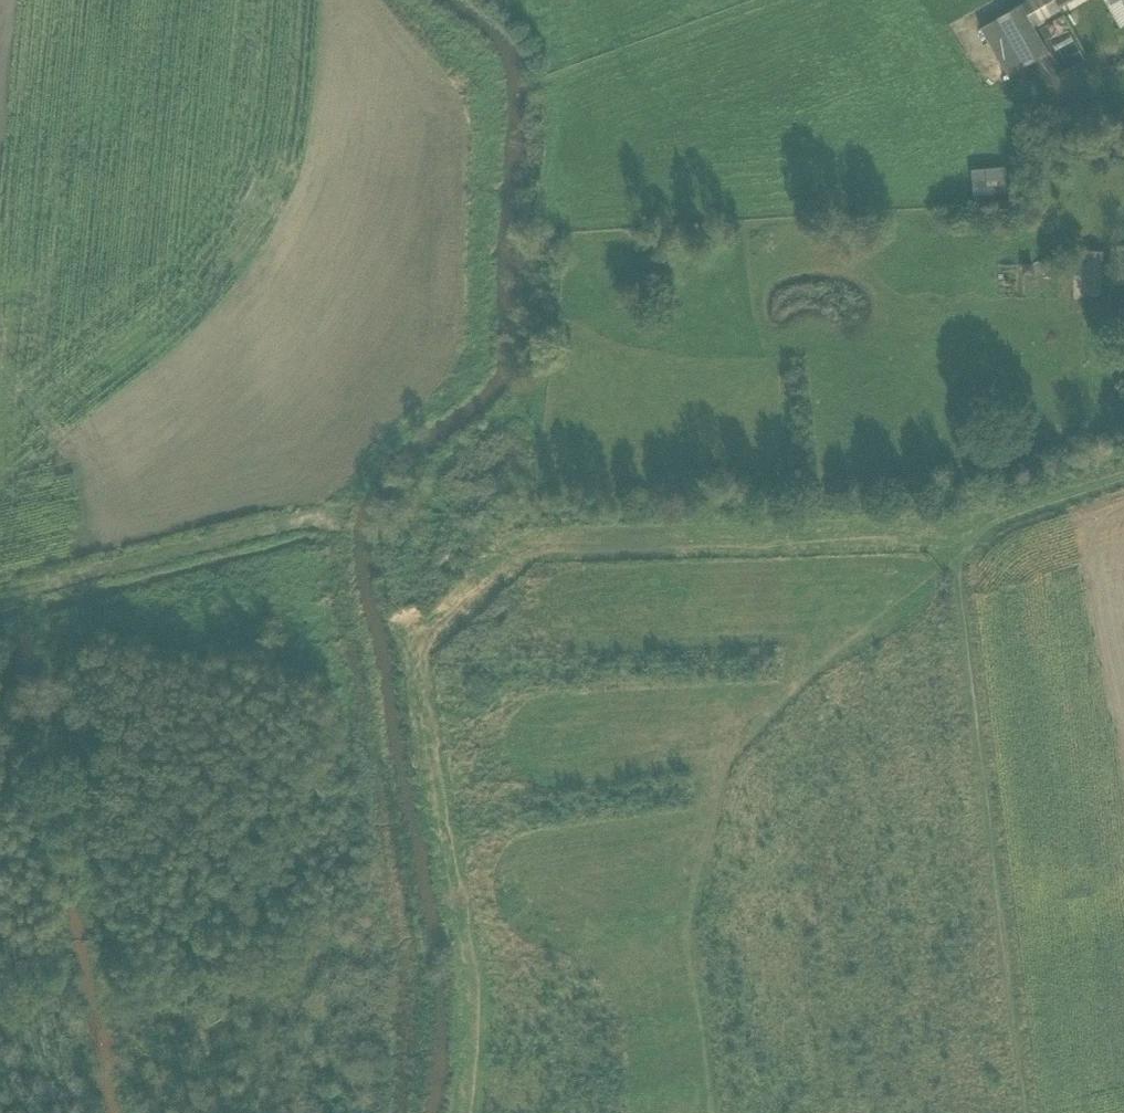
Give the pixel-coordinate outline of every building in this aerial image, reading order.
[(1024,65),(1047,51),(1020,5),(997,18),(1024,65)] [(1004,168),(973,172),(975,194),(1007,190),(1004,168)] [(1101,249),(1087,249),(1087,293),(1100,293),(1101,249)]
